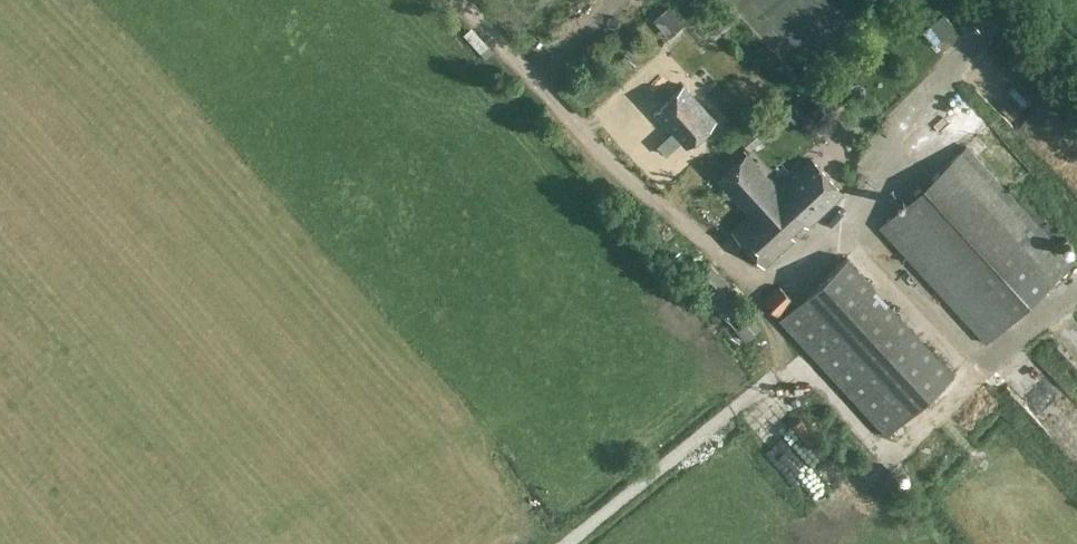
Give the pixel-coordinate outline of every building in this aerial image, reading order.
[(663,1),(640,24),(657,41),(680,19),(663,1)] [(951,4),(922,32),(937,44),(964,19),(951,4)] [(686,148),(716,121),(683,85),(654,112),(672,132),(658,145),(666,154),(680,141),(686,148)] [(986,341),(1072,261),(965,146),(879,226),(986,341)] [(750,216),(733,231),(765,266),(795,239),(791,234),(803,222),(808,227),(844,194),(811,159),(780,188),(748,154),(718,181),(750,216)] [(887,433),(954,371),(847,256),(781,318),(887,433)] [(780,286),(764,300),(778,315),(794,300),(780,286)]
